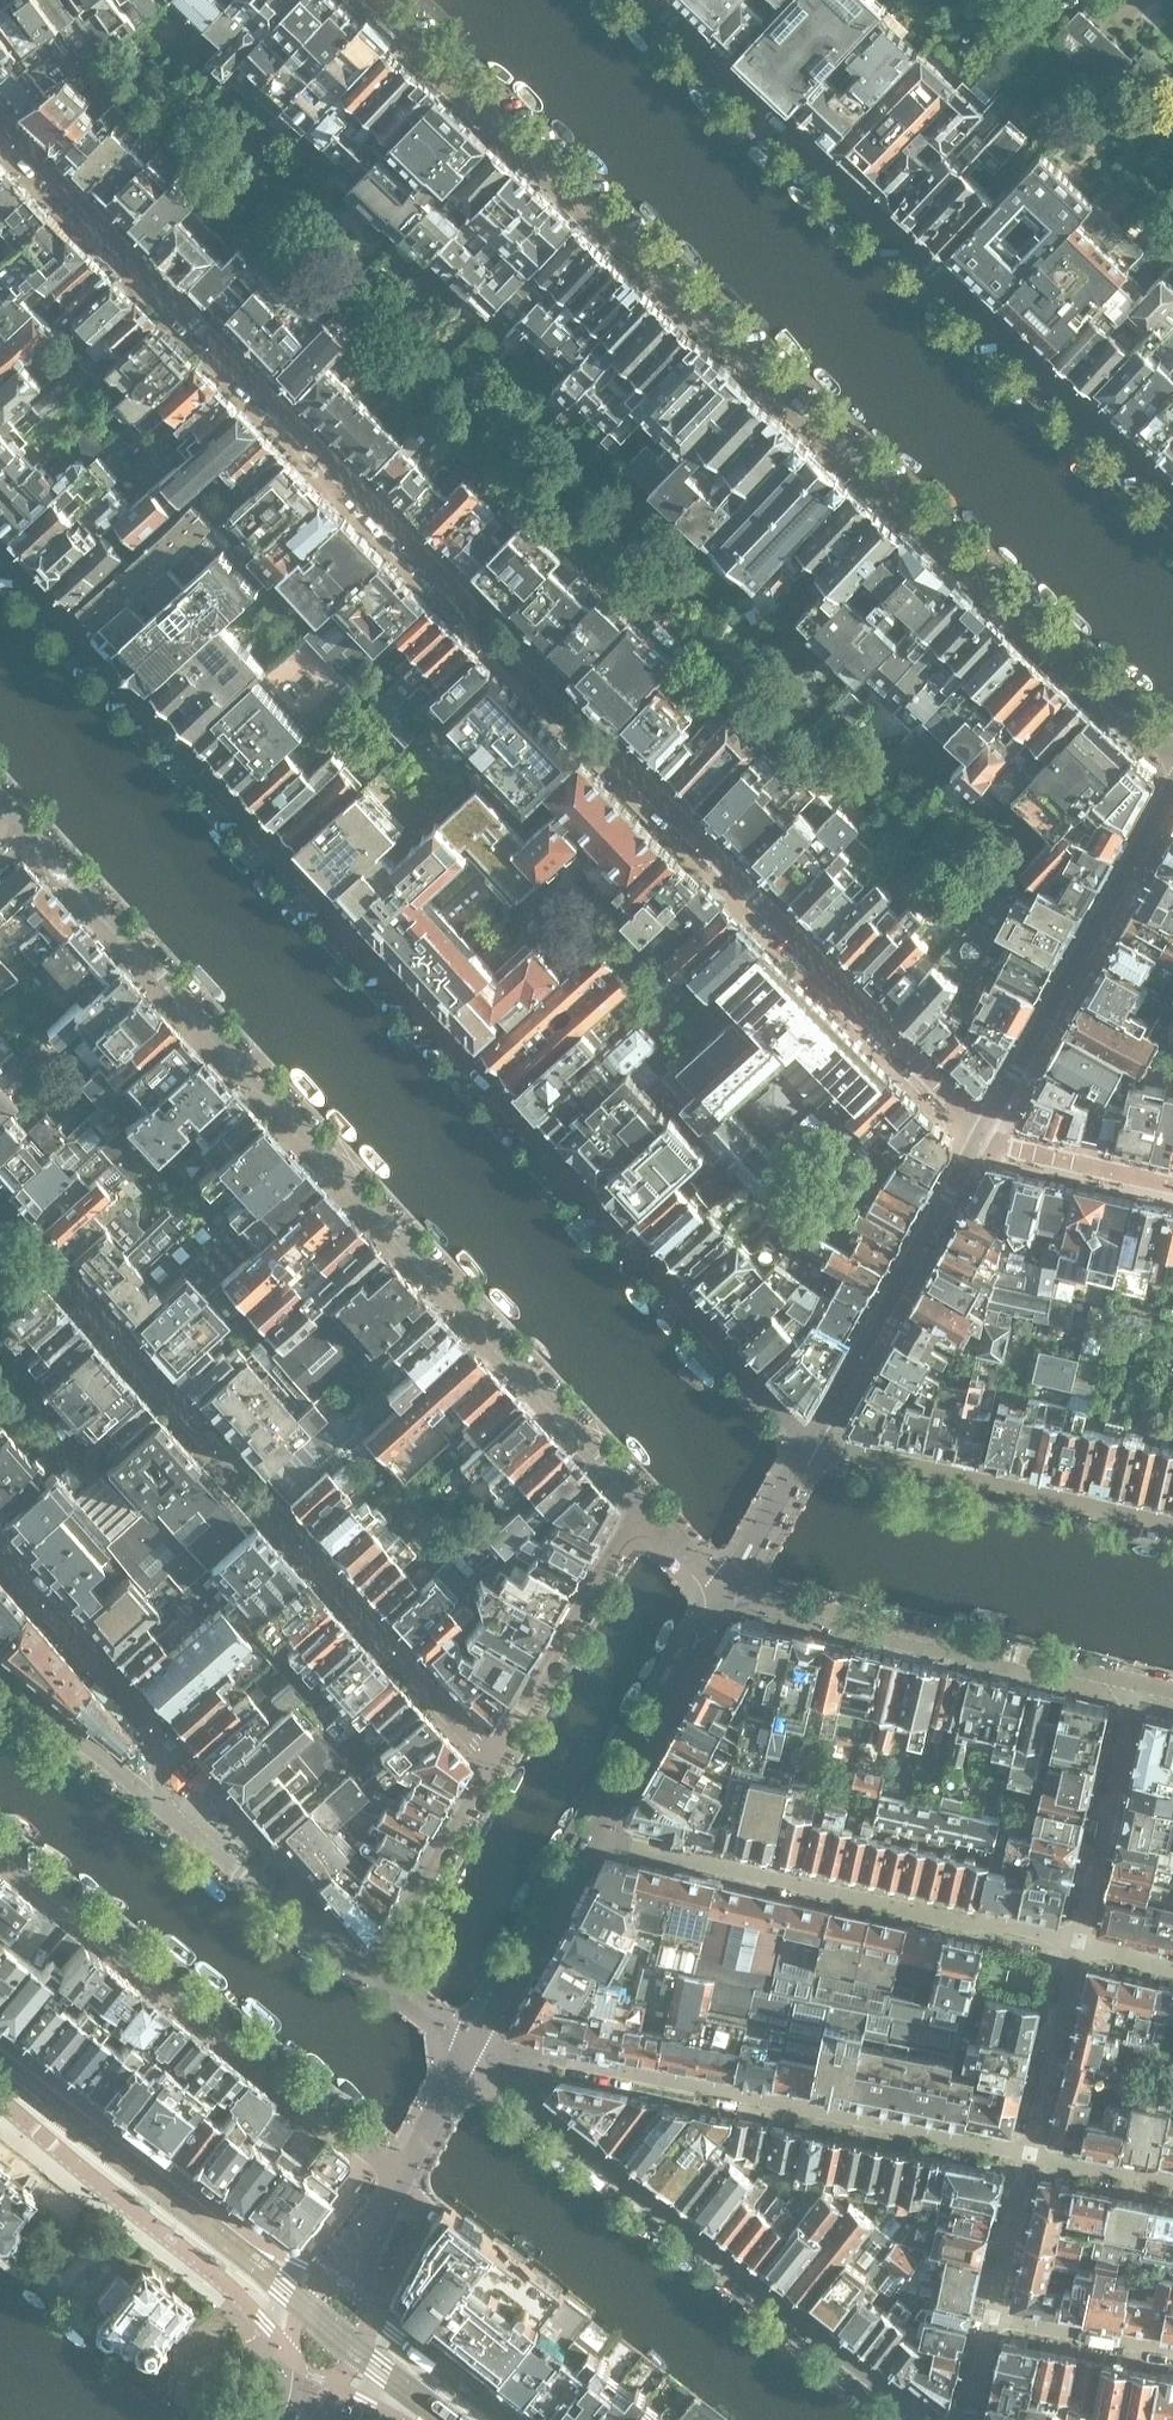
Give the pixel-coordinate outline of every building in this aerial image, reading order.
[(15,0),(11,0),(0,8),(0,27),(19,52),(25,59),(34,71),(56,53),(15,0)] [(42,0),(15,0),(56,53),(72,74),(89,61),(82,52),(42,0)] [(69,0),(42,0),(82,52),(99,39),(69,0)] [(93,0),(69,0),(99,39),(106,48),(112,44),(109,39),(105,37),(115,29),(93,0)] [(118,0),(93,0),(115,29),(121,37),(137,25),(118,0)] [(141,0),(118,0),(137,25),(151,14),(141,0)] [(151,14),(157,9),(169,0),(141,0),(151,14)] [(157,9),(166,18),(183,5),(206,27),(232,0),(169,0),(157,9)] [(206,27),(224,43),(245,21),(235,11),(245,0),(232,0),(206,27)] [(298,0),(265,0),(257,9),(264,15),(251,28),(245,21),(224,43),(207,60),(225,77),(298,0)] [(249,97),(339,3),(336,0),(298,0),(225,77),(248,99),(249,97)] [(265,0),(248,0),(257,9),(265,0)] [(713,29),(740,0),(682,0),(713,29)] [(767,11),(756,0),(740,0),(713,29),(733,48),(767,11)] [(878,15),(886,6),(880,0),(788,0),(738,53),(793,105),(878,15)] [(320,69),(362,25),(339,3),(249,97),(272,119),(312,77),(320,69)] [(1105,36),(1077,9),(1064,24),(1081,40),(1092,50),(1105,36)] [(831,141),(916,51),(878,15),(793,105),(831,141)] [(1081,40),(1064,24),(1051,38),(1068,54),(1081,40)] [(310,126),(385,47),(362,25),(320,69),(335,84),(324,96),(313,86),(317,82),(312,77),(272,119),(270,120),(273,123),(278,118),(283,123),(295,111),(310,126)] [(0,27),(0,52),(5,58),(8,55),(11,58),(19,52),(0,27)] [(924,42),(932,33),(925,27),(917,35),(924,42)] [(1130,59),(1105,36),(1092,50),(1117,73),(1130,59)] [(1117,73),(1092,50),(1081,40),(1068,54),(1103,87),(1117,73)] [(360,107),(402,63),(385,47),(310,126),(327,142),(348,119),(339,110),(350,98),(360,107)] [(870,177),(954,87),(916,51),(831,141),(870,177)] [(0,52),(0,78),(25,59),(19,52),(11,58),(8,55),(5,58),(0,52)] [(34,71),(25,59),(0,78),(0,87),(23,111),(50,92),(34,71)] [(345,159),(349,154),(420,80),(402,63),(360,107),(370,116),(358,128),(348,119),(327,142),(345,159)] [(63,152),(115,100),(123,93),(101,70),(81,90),(69,77),(50,92),(23,111),(63,152)] [(394,144),(438,97),(420,80),(349,154),(368,172),(383,156),(394,144)] [(944,151),(981,112),(954,87),(870,177),(896,202),(944,151)] [(405,233),(488,144),(438,97),(394,144),(426,174),(415,186),(383,156),(368,172),(355,186),(405,233)] [(76,165),(129,114),(115,100),(63,152),(76,165)] [(151,159),(135,142),(148,128),(131,111),(129,114),(76,165),(93,183),(110,199),(147,163),(151,159)] [(979,184),(966,171),(976,160),(980,164),(984,160),(993,169),(1024,136),(1007,119),(1001,125),(914,218),(931,234),(979,184)] [(914,218),(1001,125),(997,121),(980,139),(975,134),(952,158),(944,151),(896,202),(914,218)] [(429,256),(459,224),(445,211),(459,196),(470,206),(467,209),(471,212),(512,167),(488,144),(405,233),(429,256)] [(1126,270),(1147,248),(1095,199),(1093,201),(1041,152),(1020,175),(948,251),(1052,349),(1126,270)] [(9,171),(0,162),(0,179),(9,171)] [(133,222),(170,186),(147,163),(110,199),(133,222)] [(948,251),(1020,175),(1010,165),(986,190),(979,184),(931,234),(948,251)] [(453,279),(537,190),(512,167),(471,212),(459,224),(429,256),(419,266),(428,275),(436,266),(435,265),(437,263),(453,279)] [(30,193),(9,171),(0,179),(0,228),(16,213),(12,209),(30,193)] [(154,244),(191,207),(206,192),(185,171),(170,186),(133,222),(154,244)] [(510,249),(552,205),(537,190),(453,279),(468,293),(504,256),(510,249)] [(50,214),(30,193),(12,209),(16,213),(0,228),(0,263),(50,214)] [(488,312),(572,224),(552,205),(510,249),(522,260),(505,277),(496,269),(506,258),(504,256),(468,293),(488,312)] [(219,257),(204,241),(214,231),(191,207),(154,244),(192,283),(219,257)] [(88,254),(50,214),(0,263),(0,321),(11,332),(36,309),(32,305),(42,296),(88,254)] [(554,284),(592,243),(572,224),(488,312),(498,322),(508,311),(518,321),(543,295),(544,294),(533,284),(543,274),(554,284)] [(230,247),(214,231),(204,241),(219,257),(230,247)] [(231,279),(259,251),(243,234),(230,247),(219,257),(192,283),(209,301),(231,279)] [(535,337),(609,259),(592,243),(554,284),(553,285),(562,294),(548,308),(545,306),(548,300),(543,295),(518,321),(535,337)] [(325,318),(277,269),(259,251),(231,279),(248,297),(226,318),(274,369),(274,368),(325,318)] [(67,298),(101,267),(88,254),(42,296),(48,303),(60,292),(67,298)] [(552,353),(627,276),(609,259),(535,337),(552,353)] [(67,322),(113,280),(101,267),(67,298),(73,305),(61,316),(67,322)] [(1073,369),(1147,290),(1126,270),(1052,349),(1066,363),(1073,369)] [(1172,304),(1172,286),(1161,274),(1147,290),(1073,369),(1093,389),(1172,304)] [(570,369),(643,291),(627,276),(552,353),(570,369)] [(226,318),(248,297),(231,279),(209,301),(226,318)] [(84,347),(87,345),(134,302),(113,280),(67,322),(63,326),(84,347)] [(572,401),(661,308),(643,291),(570,369),(555,385),(572,401)] [(122,354),(155,323),(134,302),(87,345),(100,358),(114,346),(122,354)] [(1093,389),(1114,408),(1162,358),(1172,346),(1172,304),(1093,389)] [(612,376),(624,363),(633,371),(678,324),(661,308),(572,401),(558,416),(566,424),(585,404),(594,412),(621,384),(612,376)] [(22,364),(57,331),(36,309),(11,332),(0,342),(0,383),(22,364)] [(327,367),(351,339),(356,333),(334,310),(325,318),(274,368),(299,395),(327,367)] [(159,401),(198,367),(155,323),(122,354),(108,367),(106,368),(127,390),(121,395),(137,411),(149,411),(159,401)] [(611,429),(695,340),(678,324),(633,371),(621,384),(594,412),(584,423),(591,429),(601,419),(611,429)] [(660,428),(720,364),(695,340),(611,429),(601,439),(615,452),(647,417),(660,428)] [(106,368),(108,367),(100,358),(87,345),(84,347),(43,385),(28,399),(46,417),(34,428),(28,421),(15,433),(15,436),(11,440),(0,428),(0,465),(18,448),(106,368)] [(1172,388),(1172,366),(1172,368),(1162,358),(1114,408),(1135,428),(1172,388)] [(9,416),(28,399),(43,385),(22,364),(0,383),(0,406),(9,416)] [(664,526),(678,512),(772,413),(720,364),(660,428),(627,463),(671,505),(658,520),(664,526)] [(180,423),(218,388),(198,367),(159,401),(180,423)] [(357,397),(342,382),(327,367),(299,395),(329,425),(357,397)] [(199,426),(229,398),(218,388),(180,423),(188,431),(196,424),(199,426)] [(1172,431),(1172,388),(1135,428),(1156,448),(1172,431)] [(344,441),(344,440),(372,413),(357,397),(329,425),(329,426),(344,441)] [(197,449),(240,410),(229,398),(199,426),(186,438),(197,449)] [(127,553),(199,488),(214,475),(261,431),(240,410),(197,449),(134,507),(106,532),(127,553)] [(451,426),(436,411),(420,426),(436,442),(448,430),(451,426)] [(402,443),(387,428),(372,413),(344,440),(375,471),(402,443)] [(704,537),(798,438),(772,413),(678,512),(704,537)] [(109,437),(93,421),(79,434),(95,451),(109,437)] [(464,446),(448,430),(436,442),(453,459),(464,446)] [(241,476),(274,445),(261,431),(214,475),(218,478),(221,475),(224,479),(234,468),(241,476)] [(1156,448),(1172,464),(1172,431),(1156,448)] [(416,463),(408,455),(420,444),(411,434),(402,443),(375,471),(391,487),(416,463)] [(756,585),(760,580),(849,486),(798,438),(704,537),(756,585)] [(255,490),(288,460),(274,445),(241,476),(255,490)] [(42,467),(38,462),(34,465),(18,448),(0,465),(0,506),(42,467)] [(33,557),(70,523),(75,519),(64,508),(79,494),(90,505),(113,484),(120,478),(100,456),(90,463),(13,534),(33,557)] [(90,463),(86,460),(79,459),(55,481),(42,467),(0,506),(0,520),(13,534),(90,463)] [(423,522),(470,476),(453,459),(443,469),(450,477),(440,488),(432,480),(407,504),(423,522)] [(253,563),(260,556),(324,497),(288,460),(255,490),(226,516),(225,515),(215,524),(231,541),(253,563)] [(407,504),(432,480),(416,463),(391,487),(407,504)] [(441,540),(481,498),(492,486),(477,469),(470,476),(423,522),(441,540)] [(54,579),(106,532),(134,507),(113,484),(90,505),(80,515),(93,529),(83,537),(70,523),(33,557),(54,579)] [(822,567),(875,511),(849,486),(760,580),(781,599),(802,578),(796,572),(803,564),(803,556),(806,552),(822,567)] [(97,627),(212,521),(195,503),(205,494),(199,488),(127,553),(106,532),(54,579),(73,601),(74,600),(75,601),(79,605),(79,606),(97,627)] [(493,535),(505,523),(513,530),(525,518),(520,513),(532,501),(521,489),(509,501),(507,500),(495,512),(455,554),(474,572),(502,543),(493,535)] [(280,576),(344,517),(324,497),(260,556),(280,576)] [(455,554),(495,512),(481,498),(441,540),(455,554)] [(800,642),(810,631),(848,592),(867,571),(901,535),(875,511),(822,567),(818,571),(833,584),(826,591),(825,590),(816,599),(813,596),(805,605),(808,608),(799,617),(805,622),(793,635),(800,642)] [(322,619),(336,606),(385,560),(344,517),(280,576),(322,619)] [(605,589),(625,568),(595,537),(601,530),(590,518),(557,550),(525,518),(513,530),(502,543),(474,572),(486,585),(498,598),(511,610),(548,648),(605,589)] [(116,647),(231,541),(215,524),(212,521),(97,627),(116,647)] [(918,621),(953,584),(901,535),(867,571),(885,587),(882,586),(880,585),(878,584),(875,584),(872,585),(869,586),(867,587),(865,589),(864,590),(863,593),(862,595),(862,597),(862,598),(862,599),(862,601),(862,603),(863,605),(865,608),(848,592),(810,631),(862,681),(908,632),(918,621)] [(152,688),(152,687),(221,624),(266,582),(250,565),(253,563),(231,541),(116,647),(115,647),(118,650),(123,655),(123,656),(125,659),(126,658),(141,676),(144,679),(149,684),(152,688)] [(377,648),(382,644),(427,603),(385,560),(336,606),(350,620),(349,622),(362,635),(363,634),(377,648)] [(890,684),(970,600),(953,584),(918,621),(924,627),(921,631),(924,634),(918,641),(908,632),(862,681),(873,692),(863,703),(851,692),(838,706),(855,722),(890,684)] [(574,674),(620,627),(638,622),(645,628),(656,616),(642,603),(631,614),(605,589),(548,648),(574,674)] [(907,700),(942,664),(933,655),(938,650),(941,652),(945,647),(952,653),(987,616),(970,600),(890,684),(907,700)] [(408,646),(440,616),(427,603),(382,644),(391,653),(403,642),(408,646)] [(404,675),(453,630),(440,616),(408,646),(412,651),(395,666),(404,675)] [(661,676),(673,665),(688,650),(656,616),(645,628),(638,622),(620,627),(574,674),(583,683),(582,684),(612,715),(613,714),(618,719),(661,676)] [(912,730),(915,726),(1004,632),(987,616),(952,653),(958,659),(954,664),(956,666),(951,672),(942,664),(907,700),(895,713),(912,730)] [(369,674),(320,620),(303,636),(353,689),(369,674)] [(196,735),(258,678),(265,671),(221,624),(152,687),(155,690),(155,691),(181,720),(182,719),(190,728),(196,735)] [(434,673),(466,643),(453,630),(404,675),(400,679),(386,692),(398,705),(423,683),(434,673)] [(970,754),(1047,673),(1004,632),(915,726),(920,731),(933,718),(970,754)] [(423,708),(479,657),(466,643),(434,673),(439,678),(428,689),(423,683),(411,694),(423,708)] [(437,719),(477,682),(491,669),(479,657),(423,708),(422,709),(434,721),(437,719)] [(701,693),(673,665),(661,676),(672,687),(689,705),(701,693)] [(580,762),(564,745),(556,736),(534,714),(533,712),(491,669),(477,682),(437,719),(438,720),(436,723),(438,726),(364,793),(400,833),(408,842),(476,780),(516,821),(524,814),(525,814),(579,764),(581,762),(580,762)] [(386,692),(400,679),(392,670),(377,683),(386,692)] [(745,697),(720,672),(704,690),(729,715),(734,708),(745,697)] [(991,774),(1068,693),(1047,673),(970,754),(954,771),(975,791),(991,774)] [(679,716),(661,698),(672,687),(661,676),(618,719),(623,724),(622,724),(647,750),(679,716)] [(245,788),(307,731),(258,678),(196,735),(226,767),(245,788)] [(381,720),(398,705),(386,692),(369,707),(381,720)] [(1013,795),(1042,764),(1029,752),(1037,743),(1050,755),(1090,714),(1068,693),(991,774),(1008,789),(1001,796),(1007,802),(1013,795)] [(659,762),(686,734),(692,728),(686,721),(694,713),(688,707),(679,716),(647,750),(659,762)] [(705,809),(755,756),(768,742),(734,708),(729,715),(720,724),(672,775),(705,809)] [(1062,827),(1131,753),(1090,714),(1050,755),(1042,764),(1013,795),(1055,834),(1062,827)] [(416,736),(396,715),(385,724),(405,746),(416,736)] [(672,775),(720,724),(712,715),(690,738),(686,734),(659,762),(672,775)] [(260,805),(305,765),(299,758),(317,742),(307,731),(245,788),(260,805)] [(277,823),(344,762),(334,751),(311,772),(305,765),(260,805),(277,823)] [(1129,827),(1155,781),(1154,780),(1153,774),(1131,753),(1062,827),(1079,836),(1086,829),(1101,812),(1129,827)] [(720,826),(763,781),(756,773),(764,765),(755,756),(705,809),(720,826)] [(297,845),(369,779),(349,758),(344,762),(277,823),(297,845)] [(752,858),(816,790),(785,758),(763,781),(720,826),(752,858)] [(545,878),(575,852),(580,846),(593,859),(587,864),(580,870),(612,903),(622,893),(634,906),(680,862),(581,762),(579,764),(546,796),(559,809),(526,841),(477,788),(396,862),(383,848),(400,833),(364,793),(359,788),(297,845),(339,889),(347,899),(355,909),(356,908),(365,918),(364,919),(386,943),(386,942),(395,952),(403,962),(404,961),(413,970),(412,971),(421,980),(430,990),(429,990),(451,1014),(452,1014),(461,1023),(460,1024),(469,1033),(470,1033),(478,1042),(479,1041),(499,1023),(493,1016),(498,1011),(510,1024),(563,976),(561,974),(566,968),(567,957),(552,941),(542,940),(536,946),(535,945),(500,977),(445,916),(485,880),(505,902),(515,902),(520,898),(521,900),(545,878)] [(770,878),(809,837),(817,829),(808,820),(826,801),(816,790),(752,858),(770,878)] [(791,899),(843,844),(860,827),(839,805),(820,825),(824,829),(813,841),(809,837),(770,878),(791,899)] [(1114,854),(1129,827),(1101,812),(1091,831),(1086,829),(1079,836),(1114,854)] [(1099,882),(1114,854),(1079,836),(1062,827),(1055,834),(1022,870),(1039,886),(1046,889),(1063,863),(1099,882)] [(1158,867),(1172,876),(1172,840),(1158,867)] [(812,920),(864,865),(843,844),(791,899),(812,920)] [(39,880),(21,860),(0,879),(0,908),(4,912),(39,880)] [(645,937),(701,883),(680,862),(634,906),(624,916),(645,937)] [(860,899),(858,898),(853,892),(864,880),(870,886),(879,877),(865,863),(864,865),(812,920),(826,934),(860,899)] [(1084,909),(1099,882),(1063,863),(1046,889),(1084,909)] [(1158,867),(1148,886),(1172,901),(1172,876),(1158,867)] [(923,888),(917,882),(920,878),(913,871),(910,875),(903,868),(890,881),(910,902),(923,888)] [(839,948),(893,891),(879,877),(870,886),(858,898),(860,899),(826,934),(839,948)] [(1036,994),(1082,912),(1084,909),(1046,889),(1039,886),(1033,897),(1014,878),(978,916),(965,930),(933,964),(962,980),(970,984),(980,965),(998,974),(1036,994)] [(57,900),(39,880),(4,912),(0,916),(0,932),(4,929),(14,940),(57,900)] [(689,972),(740,923),(701,883),(645,937),(626,956),(646,977),(662,961),(681,980),(689,972)] [(1148,886),(1122,933),(1172,963),(1172,901),(1148,886)] [(868,977),(914,928),(938,903),(923,888),(910,902),(900,913),(853,962),(868,977)] [(853,962),(900,913),(891,904),(898,897),(893,891),(839,948),(853,962)] [(978,916),(961,899),(948,913),(965,930),(978,916)] [(76,920),(57,900),(14,940),(0,953),(0,984),(3,987),(15,976),(7,967),(13,962),(7,956),(19,945),(32,960),(38,955),(76,920)] [(117,965),(109,956),(76,920),(38,955),(79,1000),(117,965)] [(721,989),(764,948),(740,923),(689,972),(713,997),(721,989)] [(907,965),(913,959),(929,943),(914,928),(868,977),(882,992),(907,965)] [(1122,933),(1107,959),(1168,994),(1171,988),(1172,989),(1172,963),(1122,933)] [(520,1089),(604,1013),(634,985),(597,944),(563,976),(510,1024),(483,1049),(491,1057),(501,1069),(513,1081),(516,1084),(519,1088),(520,1089)] [(771,1149),(735,1109),(803,1047),(825,1069),(822,1072),(837,1088),(819,1106),(839,1126),(849,1117),(890,1076),(764,948),(721,989),(756,1025),(707,1074),(706,1073),(706,1069),(704,1066),(700,1067),(699,1066),(690,1066),(684,1072),(679,1067),(665,1082),(685,1104),(717,1140),(766,1193),(791,1171),(790,1169),(798,1162),(779,1141),(771,1149)] [(1172,997),(1168,994),(1107,959),(1097,979),(1085,999),(1148,1035),(1158,1041),(1172,1050),(1172,1036),(1164,1031),(1172,997)] [(947,1003),(955,992),(956,991),(962,980),(933,964),(920,978),(895,1005),(919,1031),(920,1031),(944,1006),(947,1003)] [(85,1034),(137,987),(117,965),(79,1000),(18,1055),(16,1057),(37,1079),(85,1034)] [(895,1005),(920,978),(907,965),(882,992),(895,1005)] [(1019,1026),(1036,994),(998,974),(993,984),(983,979),(978,988),(970,984),(962,980),(956,991),(955,992),(970,1000),(982,1006),(1019,1026)] [(103,1059),(157,1009),(137,987),(85,1034),(96,1046),(93,1048),(103,1059)] [(1019,1026),(982,1006),(978,1014),(966,1007),(970,1000),(955,992),(947,1003),(944,1006),(951,1009),(954,1011),(964,1016),(972,1020),(984,1026),(1011,1040),(1019,1026)] [(1158,1041),(1148,1035),(1085,999),(1066,1032),(1126,1066),(1139,1074),(1158,1041)] [(935,1047),(964,1016),(954,1011),(949,1017),(946,1015),(951,1009),(944,1006),(920,1031),(935,1047)] [(178,1031),(157,1009),(103,1059),(39,1117),(28,1127),(18,1137),(0,1153),(0,1178),(8,1187),(178,1031)] [(541,1112),(615,1045),(607,1037),(617,1028),(604,1013),(520,1089),(529,1100),(541,1112)] [(971,1042),(963,1034),(972,1020),(964,1016),(935,1047),(950,1063),(964,1049),(971,1042)] [(1000,1060),(976,1037),(984,1026),(972,1020),(963,1034),(971,1042),(964,1049),(991,1076),(1000,1060)] [(685,1104),(665,1082),(652,1094),(631,1071),(659,1045),(639,1023),(615,1045),(541,1112),(560,1134),(601,1178),(685,1104)] [(1000,1060),(1011,1040),(984,1026),(976,1037),(1000,1060)] [(98,1145),(198,1053),(178,1031),(8,1187),(28,1210),(42,1225),(85,1185),(112,1160),(98,1145)] [(1126,1066),(1066,1032),(1047,1065),(1107,1098),(1126,1066)] [(11,1048),(0,1036),(0,1058),(11,1048)] [(37,1079),(16,1057),(18,1055),(11,1048),(0,1058),(0,1113),(4,1109),(8,1105),(19,1095),(37,1079)] [(991,1076),(964,1049),(950,1063),(975,1089),(984,1089),(991,1076)] [(129,1178),(228,1086),(198,1053),(98,1145),(112,1160),(125,1175),(129,1178)] [(1168,1083),(1167,1089),(1152,1152),(1172,1157),(1172,1062),(1168,1083)] [(1098,1140),(1107,1098),(1047,1065),(1032,1093),(1051,1101),(1070,1110),(1061,1132),(1098,1140)] [(864,1132),(905,1091),(890,1076),(849,1117),(864,1132)] [(1116,1145),(1152,1152),(1167,1089),(1146,1084),(1144,1090),(1129,1086),(1124,1108),(1116,1144),(1116,1145)] [(190,1185),(260,1121),(244,1104),(228,1086),(129,1178),(139,1189),(102,1223),(110,1232),(125,1248),(192,1187),(190,1185)] [(893,1132),(920,1106),(905,1091),(864,1132),(877,1145),(891,1130),(893,1132)] [(1045,1129),(1051,1101),(1032,1093),(1019,1116),(1022,1124),(1023,1124),(1045,1129)] [(1116,1144),(1124,1108),(1107,1098),(1098,1140),(1116,1144)] [(1061,1132),(1070,1110),(1051,1101),(1045,1129),(1061,1132)] [(634,1215),(689,1165),(717,1140),(685,1104),(601,1178),(634,1215)] [(910,1144),(934,1120),(920,1106),(893,1132),(898,1137),(885,1150),(893,1158),(908,1143),(910,1144)] [(4,1121),(10,1115),(4,1109),(0,1113),(0,1153),(18,1137),(4,1121)] [(943,1162),(910,1144),(908,1143),(893,1158),(885,1150),(883,1148),(882,1150),(877,1145),(864,1132),(849,1117),(839,1126),(841,1128),(834,1134),(874,1175),(922,1201),(943,1162)] [(953,1144),(953,1139),(934,1120),(910,1144),(943,1162),(953,1144)] [(161,1292),(299,1164),(299,1163),(280,1142),(260,1121),(190,1185),(192,1187),(125,1248),(123,1251),(127,1256),(138,1246),(147,1255),(136,1265),(161,1292)] [(922,1201),(874,1175),(834,1134),(833,1132),(817,1148),(858,1189),(877,1199),(913,1217),(922,1201)] [(204,1293),(320,1186),(299,1164),(161,1292),(129,1321),(148,1344),(204,1293)] [(650,1232),(691,1195),(680,1183),(694,1171),(689,1165),(634,1215),(650,1232)] [(1005,1224),(1016,1172),(989,1165),(968,1204),(999,1221),(1005,1224)] [(1037,1224),(1047,1180),(1046,1179),(1016,1172),(1005,1224),(1002,1236),(1000,1246),(1000,1247),(1030,1254),(1037,1224)] [(55,1239),(68,1254),(102,1223),(139,1189),(129,1178),(125,1175),(98,1199),(55,1239)] [(1064,1244),(1076,1186),(1047,1180),(1037,1224),(1056,1228),(1053,1241),(1064,1244)] [(55,1239),(98,1199),(85,1185),(42,1225),(55,1239)] [(243,1306),(344,1213),(320,1186),(204,1293),(229,1320),(234,1315),(244,1307),(243,1306)] [(1110,1309),(1135,1200),(1076,1186),(1064,1244),(1052,1296),(1071,1301),(1090,1305),(1110,1309)] [(666,1249),(711,1207),(704,1199),(698,1204),(691,1195),(650,1232),(666,1249)] [(913,1217),(877,1199),(873,1207),(855,1198),(852,1205),(904,1234),(913,1217)] [(1163,1294),(1146,1290),(1164,1206),(1135,1200),(1110,1309),(1108,1321),(1126,1325),(1146,1329),(1167,1334),(1172,1311),(1172,1296),(1163,1294)] [(904,1234),(852,1205),(845,1201),(838,1208),(857,1219),(852,1227),(894,1251),(904,1234)] [(993,1231),(999,1221),(968,1204),(958,1223),(1000,1246),(1002,1236),(993,1231)] [(682,1267),(728,1226),(744,1211),(738,1205),(732,1211),(728,1206),(718,1215),(711,1207),(666,1249),(682,1267)] [(1164,1206),(1146,1290),(1163,1294),(1172,1256),(1172,1208),(1164,1206)] [(262,1326),(363,1232),(344,1213),(243,1306),(244,1307),(234,1315),(246,1328),(255,1319),(262,1326)] [(894,1251),(852,1227),(830,1215),(814,1230),(884,1269),(894,1251)] [(127,1256),(123,1251),(120,1248),(115,1252),(114,1256),(100,1241),(110,1232),(102,1223),(68,1254),(129,1321),(161,1292),(136,1265),(127,1256)] [(1000,1246),(958,1223),(949,1242),(982,1260),(986,1252),(997,1258),(1000,1247),(1000,1246)] [(694,1280),(740,1239),(728,1226),(682,1267),(694,1280)] [(884,1269),(814,1230),(798,1244),(835,1265),(874,1287),(884,1269)] [(280,1346),(381,1252),(363,1232),(262,1326),(280,1346)] [(723,1313),(776,1264),(785,1256),(768,1238),(752,1252),(740,1239),(694,1280),(694,1281),(711,1300),(723,1313)] [(995,1267),(982,1260),(949,1242),(938,1260),(990,1289),(992,1283),(995,1267)] [(822,1290),(826,1281),(835,1265),(798,1244),(785,1256),(776,1264),(803,1279),(783,1298),(795,1308),(784,1318),(773,1307),(743,1334),(743,1335),(757,1350),(753,1354),(759,1361),(763,1357),(764,1357),(794,1329),(806,1318),(816,1300),(822,1290)] [(321,1390),(379,1337),(422,1297),(381,1252),(280,1346),(271,1354),(258,1341),(242,1355),(196,1398),(248,1457),(261,1472),(334,1404),(321,1390)] [(990,1289),(938,1260),(926,1283),(984,1316),(990,1289)] [(743,1334),(773,1307),(783,1298),(803,1279),(776,1264),(723,1313),(743,1334)] [(874,1287),(835,1265),(826,1281),(839,1288),(838,1290),(864,1305),(874,1287)] [(47,1303),(53,1298),(39,1283),(0,1318),(0,1345),(2,1343),(47,1303)] [(984,1316),(926,1283),(911,1310),(978,1346),(984,1316)] [(1065,1325),(1071,1301),(1052,1296),(1022,1290),(992,1283),(990,1289),(984,1316),(978,1346),(976,1352),(1003,1358),(1014,1308),(1047,1316),(1046,1321),(1065,1325)] [(855,1322),(864,1305),(838,1290),(834,1297),(822,1290),(816,1300),(855,1322)] [(173,1372),(219,1330),(229,1320),(204,1293),(148,1344),(160,1358),(173,1372)] [(399,1358),(442,1318),(422,1297),(379,1337),(390,1349),(364,1374),(372,1383),(387,1369),(399,1358)] [(33,1343),(66,1313),(53,1298),(47,1303),(2,1343),(6,1347),(11,1344),(12,1346),(25,1334),(33,1343)] [(855,1322),(816,1300),(806,1318),(822,1327),(845,1339),(855,1322)] [(1072,1478),(1087,1410),(1108,1321),(1110,1309),(1090,1305),(1078,1360),(1072,1388),(1071,1392),(1068,1404),(1067,1410),(1063,1428),(1052,1474),(1072,1478)] [(978,1346),(911,1310),(903,1324),(935,1341),(974,1363),(976,1352),(978,1346)] [(29,1372),(32,1369),(79,1328),(66,1313),(33,1343),(38,1349),(22,1364),(29,1372)] [(361,1435),(462,1341),(463,1341),(442,1318),(399,1358),(407,1368),(396,1378),(387,1369),(372,1383),(341,1412),(334,1404),(261,1472),(288,1501),(324,1468),(361,1434),(361,1435)] [(932,1347),(935,1341),(903,1324),(895,1338),(942,1364),(942,1366),(943,1366),(948,1356),(932,1347)] [(1143,1345),(1146,1329),(1126,1325),(1123,1341),(1143,1345)] [(813,1396),(845,1339),(822,1327),(806,1342),(776,1371),(801,1398),(802,1399),(804,1400),(806,1400),(808,1400),(810,1400),(811,1399),(812,1398),(813,1396)] [(44,1383),(90,1341),(79,1328),(32,1369),(44,1383)] [(776,1371),(806,1342),(794,1329),(764,1357),(776,1371)] [(214,1357),(208,1351),(225,1336),(219,1330),(173,1372),(184,1385),(214,1357)] [(936,1392),(942,1366),(942,1364),(895,1338),(882,1362),(912,1379),(921,1384),(936,1392)] [(87,1411),(124,1379),(123,1379),(90,1341),(44,1383),(41,1385),(74,1423),(87,1411)] [(381,1456),(482,1363),(462,1342),(462,1341),(361,1435),(381,1456)] [(196,1398),(242,1355),(235,1347),(226,1356),(221,1351),(214,1357),(184,1385),(196,1398)] [(1072,1388),(1078,1360),(1039,1351),(1032,1379),(1072,1388)] [(909,1386),(912,1379),(882,1362),(875,1375),(914,1397),(917,1390),(909,1386)] [(402,1479),(462,1423),(503,1386),(482,1363),(381,1456),(402,1479)] [(954,1451),(969,1384),(964,1383),(964,1387),(950,1384),(954,1368),(943,1366),(942,1366),(936,1392),(924,1445),(954,1451)] [(0,1376),(0,1384),(7,1392),(13,1387),(2,1374),(0,1376)] [(914,1397),(875,1375),(867,1388),(888,1400),(906,1409),(907,1405),(910,1401),(914,1397)] [(980,1458),(991,1412),(977,1409),(984,1381),(971,1378),(969,1384),(954,1451),(980,1458)] [(89,1433),(135,1392),(124,1379),(87,1411),(93,1417),(82,1427),(88,1434),(89,1433)] [(924,1445),(936,1392),(921,1384),(917,1390),(914,1397),(920,1400),(918,1405),(910,1401),(907,1405),(906,1409),(899,1440),(924,1445)] [(457,1462),(520,1404),(503,1386),(462,1423),(470,1432),(448,1452),(457,1462)] [(881,1435),(888,1400),(867,1388),(849,1421),(852,1429),(881,1435)] [(109,1438),(146,1405),(135,1392),(89,1433),(96,1439),(103,1432),(109,1438)] [(1026,1408),(1028,1398),(1004,1392),(1001,1403),(1026,1408)] [(1052,1474),(1063,1428),(1049,1425),(1054,1400),(1049,1399),(1048,1404),(1043,1423),(1033,1469),(1052,1474)] [(899,1440),(906,1409),(888,1400),(881,1435),(899,1440)] [(1028,1400),(1026,1409),(1013,1465),(1033,1469),(1043,1423),(1035,1421),(1039,1403),(1028,1400)] [(1013,1465),(1026,1408),(1001,1403),(999,1402),(986,1459),(1013,1465)] [(496,1459),(536,1421),(520,1404),(457,1462),(466,1471),(488,1451),(496,1459)] [(112,1458),(158,1417),(146,1405),(109,1438),(113,1443),(105,1450),(112,1458)] [(1111,1487),(1124,1427),(1129,1408),(1120,1406),(1113,1437),(1109,1436),(1102,1435),(1091,1483),(1111,1487)] [(1091,1483),(1102,1435),(1088,1432),(1093,1411),(1087,1410),(1072,1478),(1091,1483)] [(254,1524),(244,1513),(196,1460),(158,1417),(112,1458),(86,1481),(70,1495),(71,1496),(19,1543),(81,1614),(100,1597),(102,1599),(130,1574),(145,1591),(167,1572),(181,1588),(193,1578),(254,1524)] [(496,1491),(556,1435),(551,1429),(547,1433),(536,1421),(496,1459),(495,1460),(502,1468),(487,1481),(496,1491)] [(1130,1492),(1141,1443),(1128,1440),(1130,1429),(1124,1427),(1111,1487),(1130,1492)] [(31,1463),(5,1434),(0,1438),(0,1491),(31,1463)] [(527,1495),(568,1457),(557,1444),(561,1440),(556,1435),(496,1491),(491,1496),(500,1505),(520,1487),(527,1495)] [(1150,1496),(1163,1437),(1157,1436),(1155,1446),(1141,1443),(1130,1492),(1150,1496)] [(1172,1485),(1172,1450),(1167,1449),(1169,1439),(1163,1437),(1150,1496),(1169,1501),(1172,1485)] [(547,1511),(586,1475),(568,1457),(527,1495),(485,1534),(503,1552),(508,1547),(517,1539),(532,1525),(547,1511)] [(71,1496),(70,1495),(86,1481),(67,1459),(38,1484),(0,1518),(0,1520),(19,1543),(71,1496)] [(38,1484),(32,1477),(43,1467),(36,1460),(31,1463),(0,1491),(0,1518),(38,1484)] [(300,1515),(349,1469),(342,1462),(329,1474),(324,1468),(288,1501),(300,1515)] [(312,1529),(345,1499),(349,1495),(344,1489),(357,1477),(349,1469),(300,1515),(312,1529)] [(570,1523),(600,1490),(586,1475),(547,1511),(570,1523)] [(943,1499),(946,1485),(930,1481),(927,1495),(943,1499)] [(608,1520),(615,1509),(612,1507),(613,1504),(600,1490),(570,1523),(594,1537),(605,1518),(608,1520)] [(328,1547),(370,1508),(363,1499),(353,1508),(345,1499),(312,1529),(328,1547)] [(380,1539),(370,1529),(386,1514),(375,1503),(370,1508),(328,1547),(347,1569),(379,1540),(380,1539)] [(594,1537),(570,1523),(547,1511),(532,1525),(584,1554),(594,1537)] [(235,1591),(279,1552),(254,1524),(193,1578),(217,1605),(234,1590),(235,1591)] [(584,1554),(532,1525),(517,1539),(574,1571),(584,1554)] [(361,1585),(406,1543),(398,1534),(384,1547),(379,1540),(347,1569),(361,1585)] [(574,1571),(517,1539),(508,1547),(531,1560),(526,1568),(564,1588),(574,1571)] [(374,1600),(406,1570),(400,1564),(414,1551),(406,1543),(361,1585),(374,1600)] [(407,1637),(445,1602),(453,1594),(475,1574),(478,1571),(463,1555),(458,1549),(432,1573),(387,1615),(407,1637)] [(483,1567),(468,1550),(463,1555),(478,1571),(483,1567)] [(240,1632),(301,1577),(279,1552),(235,1591),(234,1590),(217,1605),(218,1607),(240,1632)] [(564,1588),(526,1568),(505,1556),(498,1570),(486,1564),(483,1567),(478,1571),(475,1574),(549,1614),(564,1588)] [(387,1615),(432,1573),(423,1563),(410,1575),(406,1570),(374,1600),(387,1615)] [(142,1621),(166,1599),(171,1604),(185,1592),(181,1588),(167,1572),(145,1591),(130,1574),(102,1599),(100,1597),(81,1614),(98,1633),(111,1648),(142,1621)] [(549,1614),(475,1574),(453,1594),(460,1601),(468,1606),(478,1611),(480,1612),(534,1641),(549,1614)] [(262,1647),(319,1597),(301,1577),(240,1632),(249,1641),(253,1637),(262,1647)] [(23,1610),(0,1583),(0,1635),(23,1610)] [(207,1617),(185,1592),(171,1604),(193,1629),(207,1617)] [(286,1653),(332,1612),(319,1597),(262,1647),(260,1649),(274,1664),(286,1653)] [(448,1632),(444,1628),(468,1606),(460,1601),(451,1609),(445,1602),(407,1637),(423,1655),(448,1632)] [(454,1655),(467,1630),(461,1627),(462,1625),(478,1611),(468,1606),(444,1628),(448,1632),(423,1655),(438,1673),(455,1657),(456,1657),(454,1655)] [(249,1641),(240,1632),(218,1607),(207,1617),(193,1629),(179,1641),(137,1679),(168,1713),(222,1664),(249,1641)] [(23,1610),(0,1635),(0,1651),(68,1706),(87,1685),(23,1610)] [(310,1658),(345,1627),(332,1612),(286,1653),(294,1662),(305,1652),(310,1658)] [(534,1641),(480,1612),(469,1631),(522,1660),(534,1642),(534,1641)] [(124,1663),(155,1636),(142,1621),(111,1648),(124,1663)] [(757,1663),(765,1626),(743,1621),(735,1625),(719,1655),(747,1670),(752,1660),(757,1663)] [(765,1764),(795,1633),(765,1626),(757,1663),(754,1674),(746,1708),(740,1735),(735,1755),(731,1775),(726,1796),(719,1826),(718,1825),(715,1840),(775,1854),(785,1810),(814,1817),(823,1778),(794,1771),(778,1767),(765,1764)] [(323,1674),(358,1642),(345,1627),(310,1658),(299,1668),(307,1676),(317,1667),(323,1674)] [(522,1660),(469,1631),(467,1630),(454,1655),(456,1657),(455,1657),(482,1678),(503,1694),(503,1693),(504,1693),(523,1660),(522,1660)] [(137,1679),(179,1641),(171,1632),(160,1641),(155,1636),(124,1663),(137,1679)] [(806,1721),(825,1640),(795,1633),(765,1764),(778,1767),(790,1717),(806,1721)] [(834,1732),(836,1721),(854,1647),(825,1640),(806,1721),(805,1726),(834,1732)] [(870,1709),(883,1654),(863,1649),(864,1643),(855,1641),(854,1647),(836,1721),(852,1725),(857,1706),(870,1709)] [(331,1693),(371,1657),(358,1642),(318,1679),(331,1693)] [(897,1726),(912,1661),(883,1654),(870,1709),(888,1713),(882,1721),(876,1745),(892,1749),(897,1726)] [(754,1674),(747,1670),(719,1655),(703,1684),(746,1708),(754,1674)] [(345,1708),(385,1672),(378,1664),(371,1657),(331,1693),(345,1708)] [(482,1678),(455,1657),(438,1673),(460,1698),(471,1688),(482,1678)] [(930,1715),(941,1667),(912,1661),(897,1726),(909,1728),(906,1742),(923,1745),(930,1715)] [(944,1720),(956,1671),(947,1669),(949,1663),(942,1661),(941,1667),(930,1715),(938,1717),(933,1738),(940,1740),(944,1720)] [(263,1712),(258,1706),(222,1664),(168,1713),(167,1714),(200,1752),(216,1770),(256,1733),(249,1725),(263,1712)] [(959,1723),(971,1674),(972,1668),(966,1667),(964,1673),(956,1671),(944,1720),(959,1723)] [(367,1714),(398,1687),(385,1672),(345,1708),(337,1715),(335,1716),(344,1726),(339,1731),(344,1735),(367,1714)] [(977,1737),(991,1679),(971,1674),(959,1723),(945,1785),(955,1787),(959,1785),(963,1765),(962,1765),(967,1744),(966,1742),(968,1735),(977,1737)] [(503,1694),(482,1678),(471,1688),(495,1707),(503,1694)] [(266,1771),(282,1756),(321,1722),(298,1696),(300,1694),(287,1679),(269,1695),(282,1710),(271,1720),(256,1733),(216,1770),(238,1796),(266,1771)] [(996,1741),(1010,1683),(991,1679),(977,1737),(996,1741)] [(1015,1753),(1030,1688),(1010,1683),(996,1741),(994,1749),(1015,1753)] [(746,1708),(703,1684),(690,1708),(691,1708),(740,1735),(746,1708)] [(130,1734),(87,1685),(68,1706),(118,1746),(130,1734)] [(392,1742),(423,1714),(398,1687),(367,1714),(372,1719),(365,1725),(362,1732),(365,1735),(361,1739),(364,1742),(368,1738),(375,1747),(387,1737),(392,1742)] [(495,1707),(471,1688),(460,1698),(456,1701),(474,1719),(477,1716),(485,1724),(495,1707)] [(1053,1752),(1066,1696),(1030,1688),(1015,1753),(1013,1762),(1036,1767),(1031,1786),(1044,1789),(1048,1771),(1053,1752)] [(282,1710),(269,1695),(258,1706),(263,1712),(271,1720),(282,1710)] [(1096,1762),(1108,1711),(1109,1706),(1066,1696),(1053,1752),(1067,1755),(1096,1762)] [(740,1735),(691,1708),(681,1725),(735,1755),(740,1735)] [(407,1760),(439,1732),(423,1714),(392,1742),(367,1764),(383,1782),(383,1781),(393,1772),(407,1760)] [(1171,1721),(1147,1715),(1139,1747),(1132,1776),(1133,1776),(1172,1785),(1172,1774),(1172,1769),(1172,1757),(1163,1755),(1171,1721)] [(1171,1721),(1163,1755),(1172,1757),(1172,1721),(1171,1721)] [(339,1820),(367,1795),(346,1771),(356,1762),(321,1722),(282,1756),(288,1763),(294,1770),(298,1767),(306,1776),(311,1780),(310,1781),(314,1787),(321,1795),(274,1838),(314,1883),(326,1871),(340,1859),(347,1852),(355,1845),(361,1839),(351,1833),(339,1820)] [(735,1755),(681,1725),(671,1743),(705,1761),(731,1775),(735,1755)] [(468,1761),(439,1731),(439,1732),(407,1760),(452,1784),(468,1761)] [(702,1768),(705,1761),(671,1743),(661,1760),(718,1791),(724,1780),(702,1768)] [(823,1778),(827,1759),(798,1752),(794,1771),(823,1778)] [(1088,1799),(1096,1762),(1067,1755),(1063,1775),(1048,1771),(1044,1789),(1088,1799)] [(452,1784),(407,1760),(393,1772),(402,1777),(403,1775),(406,1776),(409,1772),(415,1775),(413,1780),(444,1797),(452,1785),(452,1784)] [(726,1796),(718,1791),(661,1760),(646,1786),(690,1810),(718,1825),(719,1826),(726,1796)] [(250,1810),(294,1770),(288,1763),(272,1778),(266,1771),(238,1796),(250,1810)] [(263,1824),(295,1795),(290,1790),(306,1776),(298,1767),(294,1770),(250,1810),(263,1824)] [(881,1793),(886,1774),(857,1767),(852,1787),(881,1793)] [(444,1797),(413,1780),(410,1784),(404,1781),(406,1776),(403,1775),(402,1777),(393,1772),(383,1781),(403,1792),(437,1810),(444,1797)] [(1133,1776),(1128,1797),(1128,1798),(1172,1808),(1172,1785),(1133,1776)] [(1083,1819),(1088,1799),(1044,1789),(1031,1786),(1028,1785),(1025,1798),(1036,1801),(1041,1798),(1039,1808),(1083,1819)] [(690,1810),(646,1786),(645,1789),(646,1790),(640,1799),(639,1798),(637,1802),(639,1802),(633,1812),(632,1811),(630,1814),(631,1816),(632,1815),(634,1820),(633,1820),(633,1822),(637,1822),(637,1821),(648,1824),(648,1825),(651,1826),(652,1825),(662,1827),(662,1828),(669,1830),(670,1828),(675,1830),(675,1831),(677,1832),(677,1830),(683,1832),(683,1833),(684,1833),(690,1810)] [(274,1838),(321,1795),(314,1787),(300,1801),(295,1795),(263,1824),(274,1838)] [(437,1810),(403,1792),(398,1802),(374,1789),(370,1797),(385,1805),(427,1828),(437,1810)] [(1000,1820),(999,1820),(979,1816),(940,1807),(881,1793),(875,1819),(994,1847),(1000,1820)] [(979,1816),(982,1803),(943,1794),(940,1807),(979,1816)] [(1172,1826),(1172,1808),(1128,1798),(1120,1835),(1120,1836),(1120,1837),(1168,1848),(1172,1826)] [(427,1828),(385,1805),(380,1815),(376,1813),(374,1817),(361,1810),(354,1817),(359,1822),(351,1833),(361,1839),(366,1830),(370,1823),(374,1825),(375,1823),(417,1846),(427,1828)] [(824,1865),(837,1807),(827,1805),(823,1823),(813,1820),(804,1861),(824,1865)] [(1079,1838),(1083,1819),(1039,1808),(1026,1805),(1024,1815),(1037,1818),(1034,1827),(1079,1838)] [(843,1870),(852,1832),(852,1830),(843,1827),(847,1809),(837,1807),(824,1865),(843,1870)] [(718,1825),(690,1810),(684,1833),(715,1840),(718,1825)] [(804,1861),(813,1820),(814,1817),(785,1810),(775,1854),(804,1861)] [(863,1874),(871,1837),(872,1837),(874,1825),(868,1823),(870,1817),(864,1816),(860,1834),(852,1832),(843,1870),(863,1874)] [(1074,1858),(1015,1844),(1007,1842),(1010,1831),(1011,1831),(1013,1822),(999,1819),(999,1820),(1000,1820),(994,1847),(989,1864),(988,1868),(1008,1873),(1026,1877),(1027,1875),(1068,1885),(1074,1858)] [(417,1846),(375,1823),(374,1825),(370,1823),(366,1830),(378,1837),(374,1845),(407,1863),(417,1846)] [(1080,1838),(1079,1838),(1034,1827),(1032,1836),(1018,1833),(1015,1844),(1074,1858),(1076,1850),(1077,1850),(1080,1838)] [(882,1879),(891,1841),(892,1837),(886,1836),(885,1840),(872,1837),(871,1837),(863,1874),(882,1879)] [(1168,1848),(1120,1837),(1115,1856),(1157,1866),(1159,1857),(1172,1861),(1172,1849),(1168,1848)] [(407,1863),(374,1845),(361,1839),(355,1845),(373,1856),(369,1864),(402,1883),(409,1872),(404,1869),(407,1863)] [(902,1883),(911,1845),(891,1841),(882,1879),(902,1883)] [(922,1887),(930,1849),(917,1846),(918,1843),(913,1842),(911,1841),(911,1845),(902,1883),(904,1883),(922,1887)] [(941,1892),(951,1850),(946,1849),(945,1853),(930,1849),(922,1887),(941,1892)] [(961,1897),(970,1855),(966,1854),(965,1858),(955,1855),(956,1852),(951,1850),(941,1892),(961,1897)] [(402,1883),(369,1864),(365,1871),(347,1852),(340,1859),(353,1873),(359,1880),(388,1898),(391,1891),(396,1894),(402,1883)] [(659,1954),(678,1872),(644,1864),(607,1855),(597,1874),(596,1874),(595,1876),(597,1877),(584,1903),(582,1902),(578,1909),(636,1941),(659,1954)] [(981,1902),(988,1868),(989,1864),(974,1860),(975,1857),(970,1855),(961,1897),(981,1902)] [(1170,1873),(1171,1869),(1157,1866),(1115,1856),(1110,1855),(1108,1865),(1113,1866),(1110,1876),(1152,1885),(1154,1876),(1165,1878),(1167,1872),(1170,1873)] [(885,2014),(893,1978),(896,1978),(907,1926),(831,1909),(716,1882),(691,1876),(692,1870),(679,1867),(678,1872),(659,1954),(656,1965),(642,1962),(634,1998),(621,2053),(660,2060),(737,2076),(748,2078),(747,2084),(761,2086),(762,2081),(851,2098),(868,2011),(885,2014)] [(1000,1906),(1008,1873),(988,1868),(981,1902),(1000,1906)] [(350,1892),(326,1871),(314,1883),(334,1907),(350,1892)] [(388,1898),(359,1880),(353,1873),(348,1880),(355,1885),(350,1892),(378,1917),(383,1919),(389,1907),(385,1904),(388,1898)] [(1019,1910),(1026,1877),(1008,1873),(1000,1906),(1019,1910)] [(1060,1919),(1068,1885),(1027,1875),(1026,1877),(1019,1910),(1060,1919)] [(1171,1890),(1152,1885),(1110,1876),(1106,1895),(1148,1905),(1150,1895),(1168,1899),(1171,1890)] [(29,1902),(7,1884),(0,1892),(0,1927),(5,1931),(29,1902)] [(378,1917),(350,1892),(334,1907),(342,1915),(337,1919),(353,1938),(357,1934),(364,1942),(378,1917)] [(1148,1905),(1106,1895),(1098,1928),(1112,1931),(1172,1946),(1172,1911),(1148,1905)] [(3,1934),(6,1937),(8,1936),(34,1906),(30,1902),(29,1902),(5,1931),(0,1927),(0,1928),(0,1937),(3,1934)] [(25,1958),(55,1922),(34,1906),(8,1936),(14,1941),(10,1945),(25,1958)] [(636,1941),(578,1909),(571,1922),(572,1922),(571,1924),(562,1940),(561,1941),(559,1944),(591,1960),(613,1972),(627,1945),(633,1948),(636,1941)] [(911,1978),(922,1929),(907,1926),(896,1978),(910,1982),(911,1978)] [(935,1983),(946,1935),(922,1929),(911,1978),(935,1983)] [(40,1990),(53,1975),(80,1942),(66,1931),(45,1957),(50,1960),(41,1971),(25,1958),(0,1989),(0,2018),(11,2026),(40,1990)] [(967,2016),(983,1948),(984,1943),(946,1935),(935,1983),(930,2007),(967,2016)] [(25,1958),(10,1945),(0,1938),(0,1989),(25,1958)] [(74,1992),(101,1959),(80,1942),(53,1975),(63,1984),(74,1992)] [(579,1982),(591,1960),(559,1944),(540,1977),(563,1990),(578,1999),(591,2006),(591,2005),(595,1991),(579,1982)] [(109,2024),(137,1988),(101,1959),(74,1992),(72,1994),(83,2003),(94,2012),(106,2021),(109,2024)] [(1111,2022),(1121,1974),(1089,1967),(1083,1992),(1078,1991),(1074,2012),(1079,2014),(1079,2015),(1111,2022)] [(563,1990),(540,1977),(535,1974),(522,1999),(526,2001),(509,2031),(546,2038),(552,2010),(563,1990)] [(1148,2036),(1160,1984),(1121,1974),(1111,2022),(1136,2027),(1135,2033),(1148,2036)] [(605,2049),(617,1995),(619,1987),(597,1982),(595,1991),(591,2005),(597,2007),(594,2018),(588,2016),(587,2017),(580,2045),(605,2049)] [(63,2006),(72,1994),(74,1992),(63,1984),(51,1999),(40,1990),(11,2026),(33,2043),(63,2006)] [(1160,1984),(1148,2036),(1162,2039),(1167,2015),(1172,2016),(1172,1987),(1160,1984)] [(140,2049),(169,2013),(168,2013),(137,1988),(109,2024),(127,2038),(138,2047),(140,2049)] [(580,2045),(587,2017),(570,2013),(578,1999),(563,1990),(552,2010),(546,2038),(580,2045)] [(621,2053),(634,1998),(617,1995),(605,2049),(621,2053)] [(1031,2046),(1037,2018),(1040,2007),(987,1995),(978,2034),(985,2036),(1031,2046)] [(55,2060),(94,2012),(83,2003),(74,2014),(63,2006),(33,2043),(55,2060)] [(953,2069),(955,2058),(959,2039),(889,2025),(891,2016),(885,2014),(868,2011),(851,2098),(966,2122),(972,2093),(976,2074),(953,2069)] [(78,2078),(107,2041),(97,2032),(106,2021),(94,2012),(55,2060),(78,2078)] [(165,2057),(188,2029),(169,2014),(169,2013),(140,2049),(149,2056),(151,2058),(152,2056),(156,2051),(165,2057)] [(1136,2091),(1148,2036),(1135,2033),(1134,2033),(1133,2037),(1109,2031),(1111,2022),(1079,2015),(1070,2052),(1071,2052),(1124,2064),(1121,2078),(1119,2088),(1136,2091)] [(178,2077),(206,2044),(188,2029),(165,2057),(160,2063),(178,2077)] [(1030,2053),(1031,2046),(985,2036),(983,2044),(970,2041),(968,2052),(1027,2065),(1027,2064),(1029,2053),(1030,2053)] [(100,2095),(130,2058),(138,2047),(127,2038),(118,2049),(107,2041),(78,2078),(100,2095)] [(222,2098),(243,2074),(206,2044),(178,2077),(182,2080),(204,2097),(214,2104),(217,2107),(223,2099),(222,2098)] [(1023,2082),(1026,2066),(1027,2066),(1027,2065),(968,2052),(966,2061),(978,2065),(983,2066),(981,2074),(995,2078),(1022,2084),(1023,2084),(1023,2082)] [(1090,2097),(1096,2072),(1121,2078),(1124,2064),(1071,2052),(1061,2091),(1090,2097)] [(121,2112),(160,2063),(152,2056),(151,2058),(149,2056),(140,2066),(130,2058),(100,2095),(121,2112)] [(169,2096),(156,2086),(162,2077),(175,2088),(182,2080),(178,2077),(160,2063),(121,2112),(143,2129),(169,2096)] [(264,2108),(267,2102),(268,2100),(268,2098),(267,2095),(267,2094),(266,2093),(266,2092),(243,2074),(222,2098),(223,2099),(230,2109),(240,2123),(247,2133),(260,2115),(264,2108)] [(1017,2109),(1022,2084),(995,2078),(990,2098),(989,2103),(1017,2109)] [(165,2146),(204,2097),(182,2080),(169,2096),(143,2129),(165,2146)] [(599,2134),(629,2095),(559,2082),(549,2095),(599,2134)] [(1083,2146),(1089,2116),(1093,2098),(1090,2097),(1061,2091),(1050,2141),(1083,2146)] [(1012,2132),(1017,2110),(1017,2109),(989,2103),(990,2098),(972,2093),(966,2122),(1012,2132)] [(1172,2106),(1172,2101),(1135,2093),(1132,2108),(1122,2154),(1161,2161),(1172,2106)] [(622,2152),(661,2102),(629,2095),(599,2134),(622,2152)] [(187,2163),(219,2122),(207,2113),(214,2104),(204,2097),(165,2146),(187,2163)] [(1122,2154),(1132,2108),(1114,2104),(1112,2100),(1107,2099),(1103,2119),(1089,2116),(1083,2146),(1122,2154)] [(274,2153),(300,2120),(276,2101),(263,2118),(260,2115),(247,2133),(250,2135),(245,2142),(214,2184),(237,2202),(274,2153)] [(646,2171),(694,2109),(661,2102),(622,2152),(646,2171)] [(1161,2161),(1172,2164),(1172,2106),(1161,2161)] [(214,2184),(245,2142),(233,2132),(240,2123),(230,2109),(219,2122),(187,2163),(214,2184)] [(675,2194),(711,2148),(733,2121),(733,2117),(694,2109),(646,2171),(674,2194),(675,2194)] [(745,2163),(754,2121),(733,2117),(733,2121),(727,2148),(737,2150),(736,2154),(731,2153),(729,2156),(732,2159),(745,2163)] [(768,2156),(774,2125),(754,2121),(745,2163),(756,2166),(758,2154),(768,2156)] [(798,2164),(805,2132),(774,2125),(768,2156),(767,2158),(798,2164)] [(819,2170),(826,2135),(805,2131),(805,2132),(798,2164),(795,2178),(807,2182),(810,2168),(819,2170)] [(838,2185),(847,2139),(826,2135),(819,2170),(828,2172),(826,2183),(838,2185)] [(327,2194),(347,2169),(346,2168),(347,2167),(348,2166),(348,2165),(348,2164),(348,2163),(348,2161),(348,2160),(346,2158),(345,2157),(330,2144),(323,2139),(298,2171),(301,2174),(264,2223),(282,2236),(284,2237),(285,2238),(287,2238),(288,2238),(291,2237),(293,2236),(294,2235),(296,2234),(307,2220),(307,2221),(317,2209),(316,2208),(328,2194),(327,2194)] [(861,2178),(868,2144),(847,2139),(838,2185),(849,2187),(851,2177),(861,2178)] [(879,2194),(880,2191),(889,2148),(868,2144),(861,2178),(869,2180),(867,2191),(879,2194)] [(693,2208),(729,2163),(711,2148),(675,2194),(693,2208)] [(898,2210),(910,2152),(889,2148),(880,2191),(890,2193),(887,2206),(898,2210)] [(923,2199),(925,2187),(931,2156),(910,2152),(898,2210),(909,2213),(912,2197),(923,2199)] [(264,2223),(301,2174),(298,2171),(274,2153),(237,2202),(236,2202),(238,2204),(238,2203),(262,2221),(264,2223)] [(942,2191),(948,2160),(931,2156),(925,2187),(942,2191)] [(995,2203),(1000,2181),(1001,2179),(1000,2179),(1002,2172),(1002,2173),(1003,2171),(983,2167),(985,2161),(978,2160),(977,2166),(948,2160),(942,2191),(944,2191),(995,2203)] [(717,2227),(754,2180),(731,2161),(729,2163),(693,2208),(694,2209),(717,2227)] [(23,2202),(23,2203),(31,2192),(20,2184),(19,2186),(2,2173),(0,2175),(0,2239),(3,2238),(14,2225),(13,2216),(12,2216),(23,2202)] [(733,2240),(759,2207),(754,2203),(769,2184),(758,2175),(754,2180),(717,2227),(733,2240)] [(1069,2210),(1074,2185),(1076,2186),(1077,2180),(1056,2176),(1054,2182),(1041,2179),(1036,2203),(1069,2210)] [(1103,2243),(1106,2229),(1113,2193),(1076,2186),(1074,2185),(1069,2210),(1069,2213),(1093,2218),(1089,2236),(1095,2238),(1092,2254),(1105,2256),(1108,2244),(1103,2243)] [(787,2283),(846,2208),(823,2190),(805,2212),(763,2264),(787,2283)] [(748,2252),(789,2200),(778,2191),(763,2210),(759,2207),(733,2240),(748,2252)] [(992,2217),(995,2203),(944,2191),(941,2201),(952,2204),(956,2202),(954,2209),(992,2217)] [(1144,2236),(1151,2201),(1113,2193),(1106,2229),(1144,2236)] [(763,2264),(805,2212),(789,2200),(748,2252),(763,2264)] [(1151,2201),(1144,2236),(1139,2263),(1172,2270),(1172,2205),(1151,2201)] [(810,2301),(873,2222),(850,2203),(846,2208),(787,2283),(810,2301)] [(1062,2232),(1066,2212),(1069,2213),(1069,2210),(1036,2203),(1028,2241),(1081,2252),(1083,2242),(1088,2243),(1089,2236),(1085,2236),(1085,2237),(1062,2232)] [(565,2295),(531,2269),(446,2204),(430,2224),(431,2225),(424,2239),(423,2239),(396,2291),(499,2375),(565,2296),(565,2295)] [(988,2232),(992,2217),(954,2209),(953,2215),(950,2213),(939,2210),(937,2220),(943,2222),(988,2232)] [(981,2262),(936,2251),(943,2222),(937,2220),(918,2216),(898,2241),(930,2250),(906,2280),(898,2290),(936,2299),(971,2308),(981,2262)] [(867,2280),(882,2262),(898,2241),(873,2222),(810,2301),(835,2321),(867,2280)] [(981,2262),(988,2232),(943,2222),(936,2251),(981,2262)] [(1085,2318),(1095,2268),(1095,2265),(1079,2262),(1081,2252),(1028,2241),(1018,2279),(1047,2284),(1052,2261),(1077,2266),(1072,2289),(1065,2288),(1060,2314),(1085,2318)] [(173,2329),(190,2306),(172,2292),(171,2293),(161,2285),(162,2284),(159,2282),(160,2280),(159,2274),(151,2268),(144,2268),(143,2270),(141,2267),(129,2282),(120,2275),(119,2274),(118,2274),(116,2274),(115,2275),(97,2297),(109,2307),(95,2325),(118,2342),(119,2340),(132,2351),(133,2350),(133,2351),(135,2352),(137,2354),(140,2355),(142,2356),(144,2356),(147,2356),(148,2355),(151,2354),(153,2353),(154,2350),(155,2349),(156,2346),(157,2344),(157,2343),(157,2342),(156,2340),(157,2339),(159,2341),(170,2327),(173,2329)] [(1123,2326),(1129,2297),(1132,2283),(1107,2278),(1109,2270),(1095,2268),(1085,2318),(1123,2326)] [(858,2340),(884,2308),(898,2290),(906,2280),(893,2270),(878,2289),(867,2280),(835,2321),(858,2340)] [(1161,2333),(1172,2278),(1158,2275),(1153,2301),(1129,2297),(1123,2326),(1151,2331),(1150,2337),(1160,2339),(1161,2333)] [(1172,2278),(1161,2333),(1160,2339),(1172,2341),(1172,2337),(1172,2278)] [(1060,2314),(1065,2288),(1047,2284),(1018,2279),(1012,2306),(1033,2309),(1032,2314),(1059,2319),(1060,2314)] [(527,2396),(574,2338),(591,2316),(565,2296),(499,2375),(527,2396)] [(870,2349),(906,2304),(899,2298),(889,2311),(884,2308),(858,2340),(870,2349)] [(967,2324),(971,2308),(936,2299),(934,2309),(923,2306),(919,2312),(928,2315),(967,2324)] [(901,2335),(907,2326),(903,2323),(913,2309),(906,2304),(870,2349),(882,2358),(901,2335)] [(962,2350),(967,2324),(928,2315),(925,2326),(911,2322),(907,2326),(901,2335),(932,2342),(937,2344),(962,2350)] [(919,2359),(925,2351),(932,2342),(901,2335),(882,2358),(905,2377),(919,2359)] [(1035,2381),(1041,2349),(1027,2346),(1028,2341),(1012,2337),(1011,2343),(1004,2341),(996,2374),(1035,2381)] [(550,2418),(599,2358),(574,2338),(527,2396),(550,2418)] [(955,2379),(960,2359),(962,2350),(937,2344),(932,2354),(925,2351),(919,2359),(955,2379)] [(1070,2397),(1078,2356),(1077,2355),(1041,2349),(1035,2381),(1031,2400),(1048,2404),(1068,2411),(1071,2397),(1070,2397)] [(1103,2361),(1078,2356),(1070,2397),(1071,2397),(1068,2411),(1067,2417),(1070,2419),(1092,2419),(1081,2417),(1083,2407),(1094,2409),(1103,2361)] [(619,2383),(604,2372),(609,2366),(599,2358),(550,2418),(553,2419),(589,2419),(619,2383)] [(948,2410),(955,2379),(919,2359),(905,2377),(948,2410)] [(1160,2372),(1103,2361),(1094,2409),(1092,2419),(1120,2419),(1126,2419),(1153,2419),(1151,2419),(1160,2372)] [(1160,2372),(1151,2419),(1153,2419),(1158,2419),(1172,2419),(1172,2374),(1160,2372)] [(1031,2400),(1035,2381),(996,2374),(995,2381),(994,2386),(991,2396),(992,2396),(1030,2404),(1031,2400)] [(645,2401),(648,2397),(635,2387),(631,2393),(619,2383),(589,2419),(630,2419),(645,2401)] [(693,2394),(676,2414),(672,2419),(726,2419),(693,2394)] [(1048,2404),(1031,2400),(1030,2404),(992,2396),(991,2398),(993,2398),(992,2402),(991,2402),(989,2407),(990,2408),(989,2411),(988,2411),(987,2417),(986,2417),(986,2418),(987,2418),(998,2419),(1018,2419),(1019,2413),(1045,2419),(1048,2404)] [(676,2414),(665,2405),(660,2412),(645,2401),(630,2419),(672,2419),(676,2414)]
